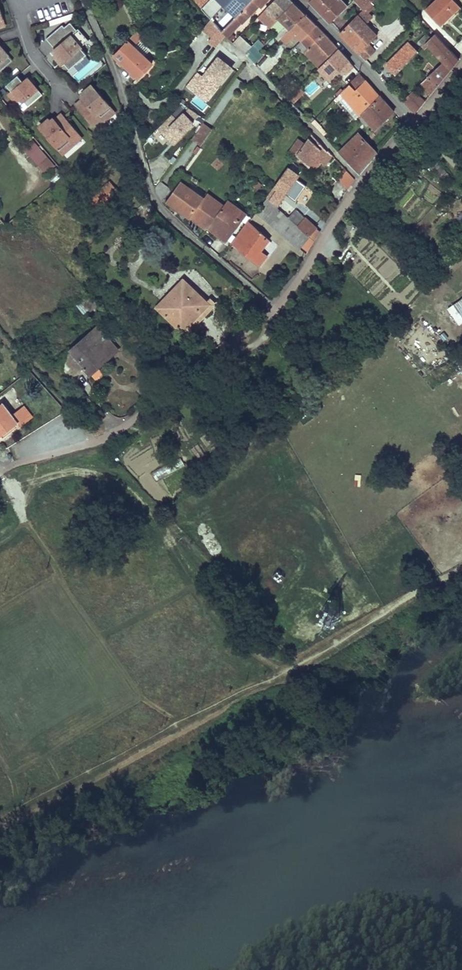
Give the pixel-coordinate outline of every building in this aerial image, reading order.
[(216,24),(222,31),(253,0),(209,0),(202,8),(211,18),(214,15),(225,4),(231,8),(220,20),(216,24)] [(222,31),(225,34),(226,35),(227,36),(241,22),(242,24),(261,5),(263,7),(270,0),(253,0),(222,31)] [(291,0),(275,0),(258,17),(269,28),(279,18),(293,3),(294,3),(291,0)] [(331,23),(344,10),(335,0),(311,0),(310,1),(317,9),(319,7),(322,10),(320,12),(331,23)] [(344,10),(349,5),(344,0),(335,0),(344,10)] [(365,9),(373,0),(356,0),(365,9)] [(454,0),(436,0),(426,10),(440,25),(460,6),(454,0)] [(293,3),(279,18),(287,25),(279,34),(282,38),(305,15),(293,3)] [(364,9),(340,33),(359,53),(369,43),(377,36),(366,24),(372,17),(364,9)] [(220,20),(214,15),(211,18),(216,24),(220,20)] [(302,40),(316,26),(305,15),(282,38),(279,41),(286,48),(290,45),(287,42),(296,34),(299,36),(302,40)] [(398,18),(384,31),(393,41),(407,29),(398,18)] [(81,46),(89,39),(79,28),(77,29),(70,21),(65,26),(63,24),(47,38),(56,48),(54,49),(57,53),(55,54),(60,61),(62,59),(70,68),(87,53),(81,46)] [(216,24),(216,23),(212,28),(217,33),(209,42),(216,49),(226,35),(225,34),(222,31),(216,24)] [(320,67),(339,50),(316,26),(302,40),(303,41),(299,45),(320,67)] [(143,37),(137,30),(134,33),(114,55),(138,78),(152,63),(144,55),(134,46),(140,40),(143,37)] [(426,43),(431,38),(427,33),(418,42),(422,47),(426,43)] [(460,59),(436,34),(431,38),(426,43),(443,61),(420,84),(431,94),(460,59)] [(299,36),(290,45),(286,48),(290,52),(302,40),(299,36)] [(237,38),(233,42),(242,50),(245,47),(237,38)] [(140,40),(134,46),(144,55),(150,49),(140,40)] [(369,43),(359,53),(366,60),(376,51),(369,43)] [(395,73),(417,52),(409,43),(387,64),(395,73)] [(0,46),(0,70),(12,60),(0,46)] [(247,50),(244,53),(252,61),(254,58),(252,56),(258,50),(254,46),(248,52),(247,50)] [(339,50),(320,67),(319,68),(329,79),(349,61),(339,50)] [(266,69),(275,61),(267,53),(259,62),(266,69)] [(207,102),(234,68),(219,56),(203,76),(197,71),(185,85),(207,102)] [(363,78),(359,73),(348,85),(343,79),(329,92),(337,100),(343,95),(360,116),(362,114),(380,96),(365,80),(355,90),(353,88),(363,78)] [(41,94),(27,77),(23,81),(18,74),(6,84),(12,90),(9,93),(16,102),(21,98),(28,105),(41,94)] [(83,99),(76,104),(94,126),(101,120),(103,122),(116,111),(95,86),(88,91),(87,89),(83,93),(84,94),(82,97),(83,99)] [(416,112),(425,100),(414,89),(404,100),(416,112)] [(380,96),(362,114),(376,129),(394,112),(380,96)] [(172,112),(176,117),(184,110),(180,105),(172,112)] [(173,145),(196,123),(184,112),(177,119),(171,113),(156,128),(173,145)] [(81,135),(62,114),(56,119),(54,118),(51,120),(50,118),(46,122),(48,124),(41,129),(62,154),(75,143),(74,141),(81,135)] [(321,126),(314,119),(312,122),(318,129),(321,126)] [(212,128),(204,122),(192,139),(200,144),(212,128)] [(321,126),(318,129),(324,135),(327,132),(321,126)] [(334,157),(312,133),(297,155),(315,172),(321,163),(326,166),(334,157)] [(359,133),(340,152),(359,172),(376,151),(359,133)] [(31,137),(21,146),(45,173),(55,164),(31,137)] [(378,153),(376,151),(359,172),(361,174),(378,153)] [(449,176),(436,163),(431,168),(444,181),(449,176)] [(276,192),(268,202),(277,208),(301,176),(289,169),(273,190),(276,192)] [(338,178),(348,189),(355,179),(346,170),(338,178)] [(122,196),(110,181),(102,187),(108,194),(98,202),(104,210),(122,196)] [(181,181),(168,200),(207,229),(208,227),(224,206),(210,196),(207,199),(204,205),(202,203),(206,198),(181,181)] [(98,202),(108,194),(102,187),(85,202),(90,209),(98,202)] [(151,204),(147,198),(141,202),(146,208),(151,204)] [(268,202),(266,200),(256,212),(269,222),(279,209),(277,208),(268,202)] [(246,214),(228,201),(224,206),(208,227),(226,241),(246,214)] [(156,209),(151,204),(146,208),(150,214),(156,209)] [(286,215),(279,209),(269,222),(275,227),(286,215)] [(299,226),(305,218),(295,209),(289,217),(291,219),(299,226)] [(289,217),(286,215),(275,227),(299,248),(302,244),(284,227),(291,219),(289,217)] [(315,240),(321,232),(305,218),(299,226),(315,240)] [(309,250),(315,240),(299,226),(291,219),(284,227),(302,244),(309,250)] [(267,237),(249,222),(233,244),(238,249),(240,246),(241,246),(254,256),(252,259),(260,264),(267,255),(261,251),(265,244),(263,243),(267,237)] [(354,227),(350,224),(345,230),(348,233),(354,227)] [(207,303),(184,280),(158,307),(186,334),(198,322),(195,318),(208,305),(207,303)] [(98,304),(89,294),(82,300),(91,311),(98,304)] [(458,326),(461,324),(461,298),(447,307),(458,326)] [(211,299),(207,303),(208,305),(195,318),(198,322),(216,304),(211,299)] [(118,350),(97,327),(71,350),(69,348),(60,357),(62,359),(63,360),(73,351),(85,365),(84,366),(91,374),(92,374),(97,379),(103,373),(99,368),(118,350)] [(0,437),(18,423),(20,426),(33,417),(24,405),(12,414),(4,403),(0,405),(0,436),(0,437)] [(149,471),(155,486),(163,483),(161,477),(186,468),(182,459),(149,471)]
